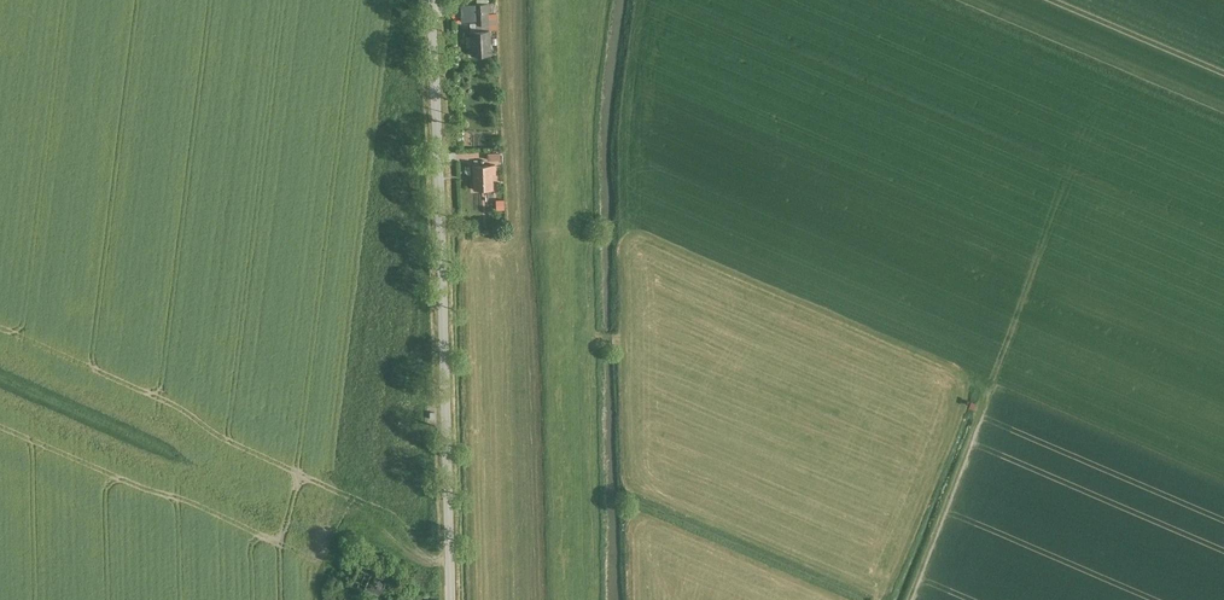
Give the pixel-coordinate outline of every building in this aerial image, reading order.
[(474,0),(461,0),(459,0),(460,18),(469,18),(475,17),(474,0)] [(469,28),(490,27),(490,26),(489,9),(489,0),(474,0),(475,17),(469,18),(469,28)] [(490,27),(469,28),(469,32),(465,32),(465,42),(470,42),(470,52),(491,51),(490,27)] [(473,162),(473,186),(493,186),(492,169),(495,168),(495,162),(473,162)] [(504,207),(504,196),(495,196),(496,207),(504,207)]
